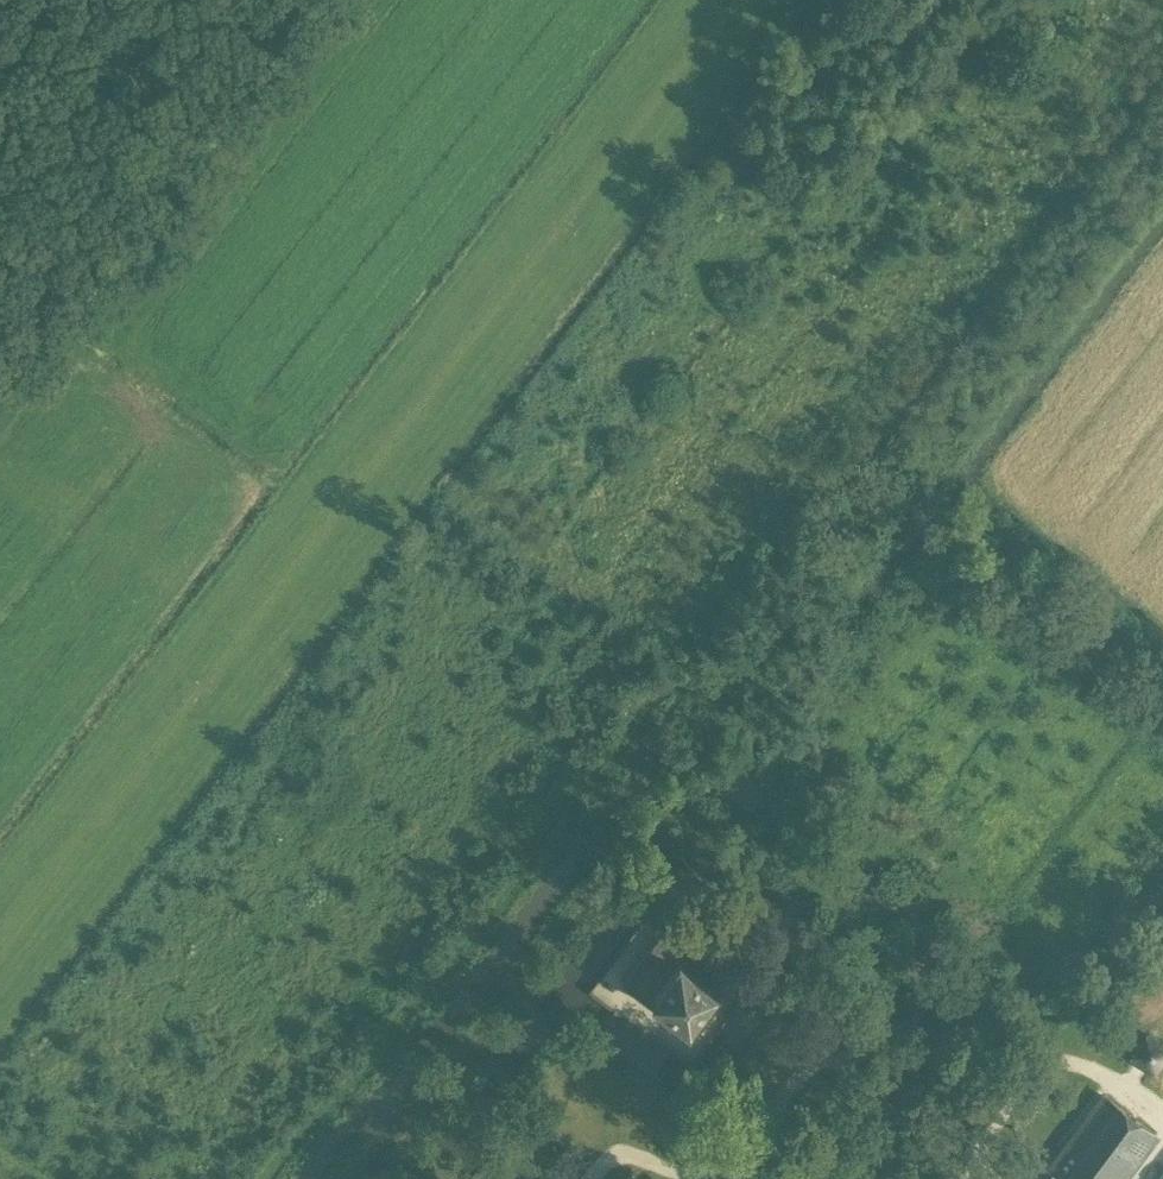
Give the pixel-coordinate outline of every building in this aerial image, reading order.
[(673,964),(650,947),(622,985),(687,1031),(716,989),(677,959),(673,964)] [(1130,1058),(1153,1076),(1162,1063),(1162,1047),(1148,1035),(1130,1058)] [(1066,1143),(1114,1178),(1129,1178),(1161,1136),(1103,1093),(1066,1143)] [(1066,1143),(1038,1178),(1114,1178),(1066,1143)]
